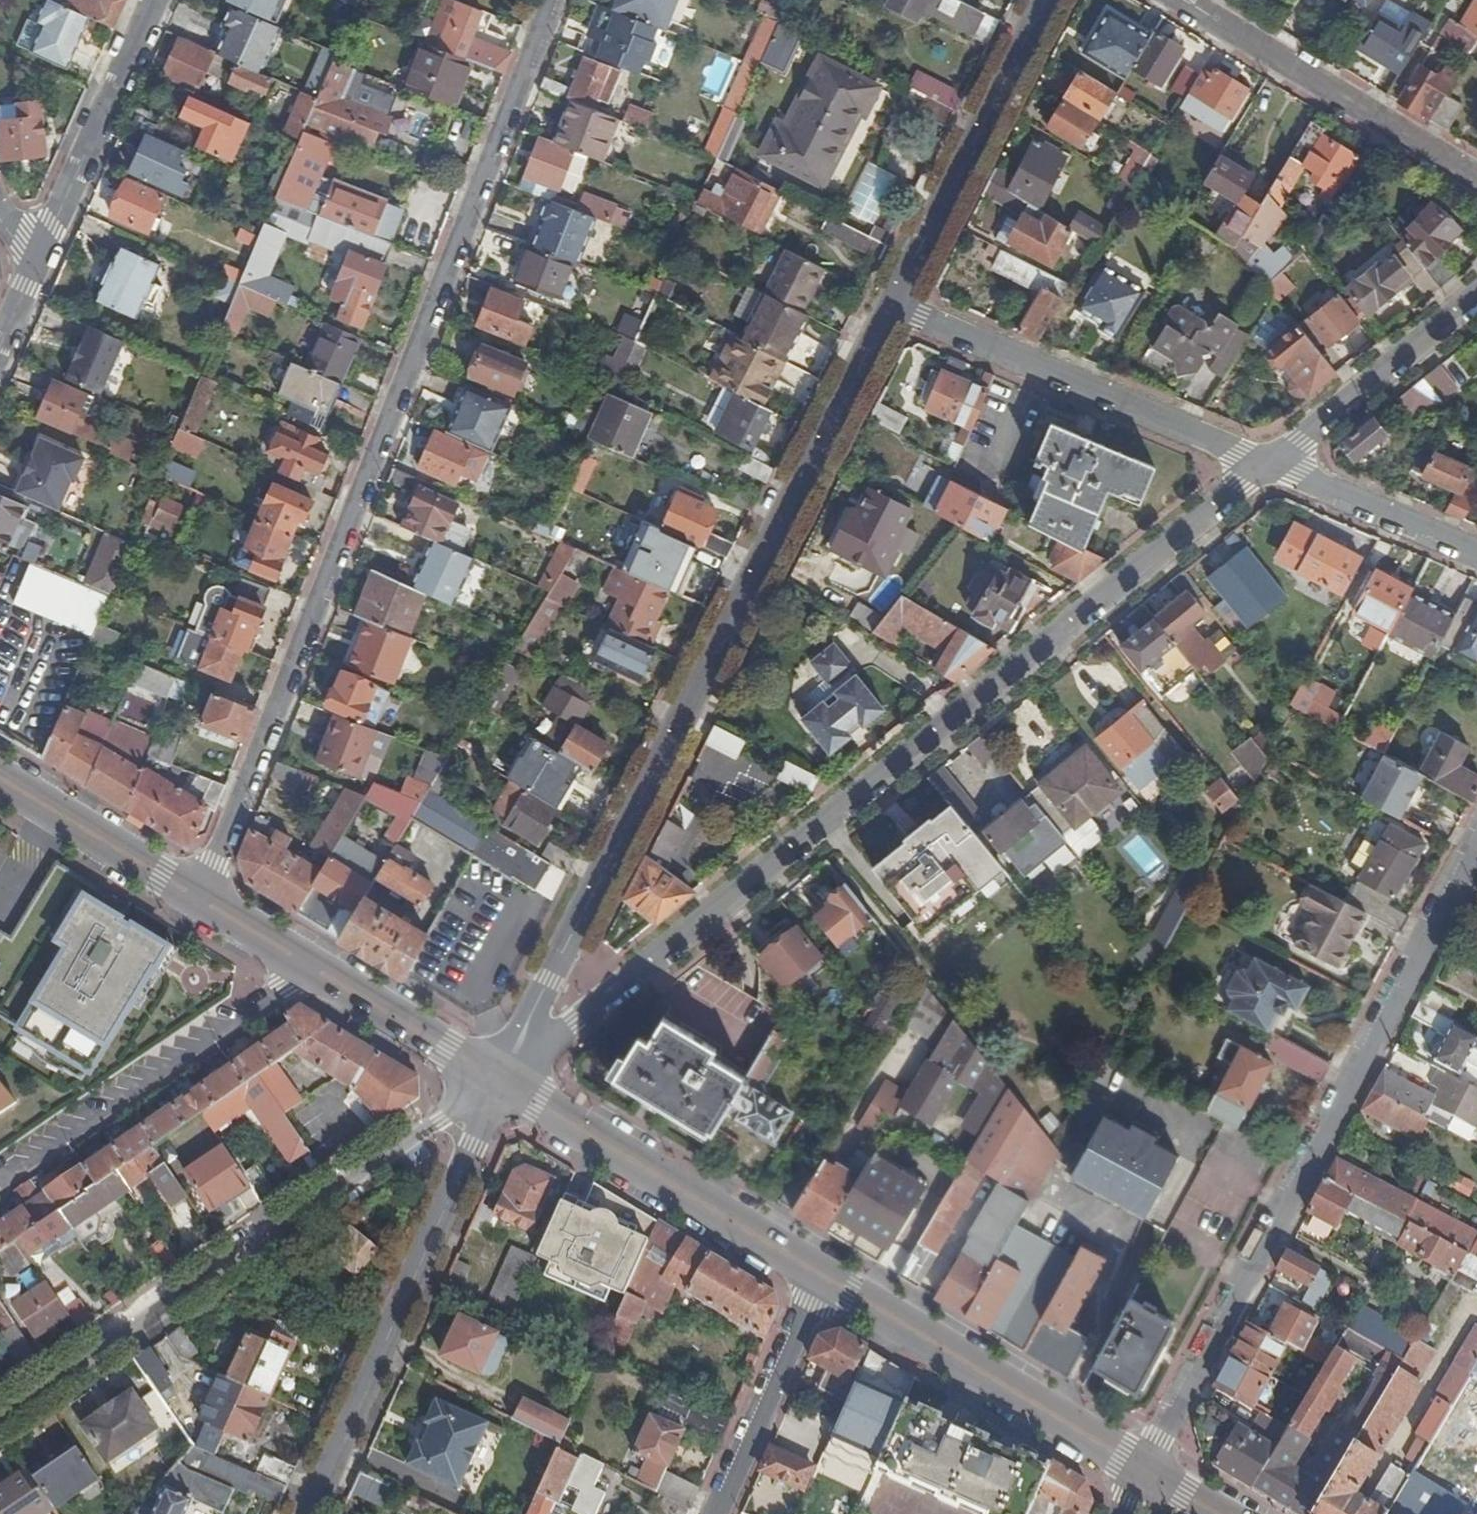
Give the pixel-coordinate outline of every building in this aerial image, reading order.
[(69,7),(61,4),(52,0),(49,0),(39,23),(46,26),(34,52),(69,67),(90,18),(69,7)] [(61,4),(69,7),(90,18),(115,29),(128,0),(104,0),(103,4),(95,0),(52,0),(61,4)] [(266,16),(273,0),(230,0),(266,16)] [(512,54),(474,39),(485,10),(459,0),(445,0),(431,37),(425,35),(423,41),(433,45),(470,59),(506,73),(512,54)] [(622,12),(655,25),(665,0),(626,0),(622,12)] [(659,27),(667,30),(679,0),(665,0),(655,25),(659,27)] [(991,44),(997,32),(1002,21),(985,12),(961,0),(893,0),(890,6),(919,20),(926,7),(974,31),(974,34),(991,44)] [(985,12),(990,0),(961,0),(985,12)] [(266,74),(285,29),(235,6),(226,26),(232,29),(221,53),(242,63),(266,74)] [(589,45),(586,52),(642,74),(647,59),(652,61),(659,43),(654,41),(659,27),(655,25),(622,12),(607,6),(594,38),(601,41),(598,49),(589,45)] [(1466,27),(1451,19),(1444,29),(1462,40),(1461,43),(1473,51),(1474,50),(1476,45),(1476,9),(1466,27)] [(1134,67),(1154,36),(1111,10),(1086,52),(1128,78),(1134,67)] [(1401,73),(1431,24),(1415,15),(1406,29),(1380,12),(1360,47),(1401,73)] [(749,62),(759,66),(762,59),(779,21),(773,18),(770,25),(766,24),(749,62)] [(779,21),(762,59),(785,71),(805,33),(779,21)] [(1185,49),(1157,31),(1154,36),(1134,67),(1162,84),(1185,49)] [(203,85),(218,53),(183,37),(166,76),(206,93),(209,88),(203,85)] [(337,61),(339,53),(318,43),(314,54),(320,57),(312,75),(277,59),(271,76),(320,98),(337,61)] [(452,105),(470,59),(433,45),(415,91),(452,105)] [(572,100),(611,116),(615,106),(611,104),(623,72),(587,58),(576,88),(547,76),(542,88),(572,100)] [(765,152),(790,164),(797,152),(831,169),(855,121),(852,119),(857,108),(865,112),(878,86),(822,58),(788,126),(779,122),(765,152)] [(346,98),(358,69),(337,61),(320,98),(316,107),(381,132),(388,135),(394,118),(346,98)] [(727,107),(739,112),(759,66),(749,62),(748,61),(727,107)] [(306,132),(306,131),(309,124),(316,107),(320,98),(271,76),(266,74),(242,63),(234,82),(254,90),(255,86),(269,91),(270,89),(301,103),(289,133),(302,139),(306,132)] [(1174,87),(1188,95),(1201,72),(1188,64),(1174,87)] [(1447,95),(1459,74),(1447,66),(1439,77),(1421,66),(1400,101),(1422,114),(1432,120),(1447,95)] [(1213,75),(1203,68),(1201,72),(1188,95),(1182,104),(1220,126),(1228,113),(1233,116),(1250,88),(1217,68),(1213,75)] [(1117,92),(1083,72),(1069,95),(1103,116),(1117,92)] [(1124,85),(1119,94),(1131,101),(1137,93),(1124,85)] [(901,101),(949,126),(957,110),(909,86),(901,101)] [(1432,120),(1448,130),(1464,105),(1447,95),(1432,120)] [(253,123),(195,97),(186,116),(210,127),(202,144),(237,160),(253,123)] [(590,155),(603,160),(619,119),(611,116),(572,100),(557,143),(590,155)] [(1100,120),(1067,100),(1051,126),(1084,146),(1086,144),(1091,146),(1099,134),(1094,130),(1100,120)] [(43,102),(21,105),(23,121),(1,123),(5,159),(50,154),(43,102)] [(21,105),(0,107),(0,112),(1,123),(23,121),(21,105)] [(163,118),(137,106),(129,122),(157,134),(163,118)] [(630,106),(625,121),(649,130),(654,115),(630,106)] [(374,149),(381,132),(316,107),(309,124),(374,149)] [(706,153),(719,158),(738,115),(739,112),(727,107),(726,107),(706,153)] [(719,158),(725,161),(746,119),(738,115),(719,158)] [(1325,134),(1328,129),(1314,120),(1270,192),(1281,205),(1306,164),(1325,134)] [(335,144),(306,132),(302,139),(301,144),(297,152),(292,165),(282,190),(279,198),(310,211),(323,175),(335,144)] [(1361,155),(1325,134),(1306,164),(1318,171),(1314,179),(1326,186),(1330,179),(1336,182),(1334,187),(1338,189),(1340,185),(1342,186),(1361,155)] [(171,187),(187,152),(151,135),(134,172),(171,187)] [(575,193),(590,155),(557,143),(543,137),(528,176),(560,187),(575,193)] [(297,152),(301,144),(293,141),(290,149),(297,152)] [(992,179),(1029,202),(1036,188),(1048,195),(1067,158),(1036,141),(1017,178),(997,168),(992,179)] [(1136,181),(1142,171),(1152,153),(1140,145),(1124,174),(1136,181)] [(797,152),(790,164),(824,182),(831,169),(797,152)] [(1255,177),(1221,157),(1206,181),(1240,201),(1219,235),(1237,246),(1262,205),(1244,193),(1255,177)] [(282,190),(292,165),(285,161),(275,187),(282,190)] [(700,198),(700,201),(714,208),(758,231),(763,230),(784,190),(741,169),(727,196),(725,201),(721,199),(704,190),(700,198)] [(388,200),(323,175),(310,211),(374,235),(386,204),(388,200)] [(548,198),(555,200),(560,187),(528,176),(524,188),(548,198)] [(159,216),(168,194),(131,178),(114,215),(151,232),(154,225),(160,227),(164,219),(159,216)] [(1054,265),(1073,228),(1029,202),(992,179),(984,194),(1023,218),(1018,226),(1008,221),(999,238),(1012,245),(1013,243),(1054,265)] [(1109,206),(1118,212),(1134,184),(1124,179),(1109,206)] [(1263,241),(1283,208),(1281,205),(1270,192),(1262,205),(1237,246),(1273,293),(1280,301),(1298,286),(1286,272),(1296,264),(1285,250),(1276,257),(1263,241)] [(580,211),(598,217),(610,222),(611,219),(620,222),(624,210),(586,195),(580,211)] [(364,326),(396,244),(394,243),(374,235),(310,211),(279,198),(262,237),(258,247),(247,273),(243,283),(280,299),(290,304),(297,287),(286,281),(285,283),(270,276),(289,232),(311,240),(313,237),(353,252),(336,298),(347,302),(342,317),(364,326)] [(534,246),(579,263),(593,231),(598,217),(580,211),(555,200),(548,198),(540,219),(543,220),(534,246)] [(1442,286),(1458,273),(1441,252),(1452,240),(1451,239),(1461,228),(1434,202),(1401,236),(1406,242),(1442,286)] [(406,212),(386,204),(374,235),(394,243),(406,212)] [(1185,215),(1199,223),(1205,213),(1192,205),(1185,215)] [(871,235),(889,244),(903,218),(892,213),(885,228),(876,224),(871,235)] [(1320,254),(1339,222),(1325,213),(1309,240),(1320,254)] [(1075,225),(1100,241),(1107,228),(1082,214),(1075,225)] [(824,229),(882,259),(889,244),(871,235),(831,215),(824,229)] [(671,246),(678,249),(678,248),(687,226),(681,224),(671,246)] [(258,247),(262,237),(243,228),(239,238),(258,247)] [(1429,297),(1442,286),(1406,242),(1396,249),(1394,256),(1396,258),(1388,264),(1385,261),(1348,289),(1369,314),(1413,278),(1429,297)] [(577,268),(579,263),(534,246),(532,245),(518,283),(560,299),(572,267),(577,268)] [(155,282),(163,265),(123,247),(115,264),(114,263),(105,282),(107,282),(99,300),(138,318),(146,301),(157,305),(165,287),(155,282)] [(765,292),(767,293),(803,312),(826,268),(787,248),(765,292)] [(1020,331),(1040,339),(1073,284),(1005,250),(996,268),(1044,291),(1020,331)] [(243,283),(247,273),(229,264),(225,275),(229,277),(243,283)] [(1118,337),(1146,290),(1103,264),(1078,307),(1103,322),(1100,327),(1118,337)] [(235,302),(243,283),(229,277),(222,296),(235,302)] [(665,277),(657,293),(670,300),(677,285),(665,277)] [(280,299),(243,283),(235,302),(225,326),(240,332),(251,305),(273,315),(280,299)] [(518,318),(527,297),(496,284),(480,325),(528,343),(536,325),(518,318)] [(1349,335),(1363,323),(1334,288),(1330,291),(1336,299),(1310,320),(1331,345),(1347,332),(1349,335)] [(781,357),(786,360),(809,315),(803,312),(767,293),(744,339),(781,357)] [(1212,368),(1225,375),(1250,333),(1238,326),(1240,321),(1220,310),(1215,319),(1216,322),(1207,325),(1205,320),(1179,304),(1175,305),(1172,308),(1165,322),(1167,324),(1154,347),(1177,360),(1179,374),(1199,369),(1205,358),(1203,351),(1215,350),(1220,354),(1212,368)] [(1311,393),(1338,371),(1294,319),(1290,322),(1295,329),(1269,349),(1283,366),(1287,362),(1299,377),(1294,382),(1293,390),(1297,395),(1304,395),(1309,391),(1311,393)] [(343,382),(363,336),(329,321),(309,367),(343,382)] [(126,341),(93,326),(69,379),(103,394),(126,341)] [(734,333),(712,378),(738,392),(764,406),(774,388),(767,384),(781,357),(744,339),(734,333)] [(618,387),(626,391),(632,376),(634,377),(648,345),(636,340),(618,387)] [(525,370),(528,362),(485,345),(473,376),(515,394),(518,386),(522,388),(529,371),(525,370)] [(964,449),(996,375),(988,372),(981,387),(960,379),(967,363),(961,360),(953,357),(946,372),(944,372),(944,374),(930,405),(929,408),(966,423),(959,438),(957,445),(964,449)] [(309,367),(294,361),(280,393),(296,401),(290,413),(322,428),(343,382),(309,367)] [(1459,386),(1442,364),(1433,371),(1423,379),(1431,389),(1435,387),(1444,398),(1459,386)] [(921,402),(930,405),(944,374),(936,371),(921,402)] [(219,381),(204,375),(195,399),(208,405),(219,381)] [(73,432),(73,435),(113,450),(112,452),(131,461),(137,446),(119,438),(119,436),(65,414),(73,394),(78,396),(81,390),(57,381),(40,419),(73,432)] [(448,432),(493,452),(513,405),(470,385),(460,406),(461,406),(448,432)] [(1437,400),(1415,386),(1399,398),(1415,417),(1437,400)] [(571,415),(580,419),(592,391),(584,387),(571,415)] [(754,448),(773,410),(764,406),(738,392),(719,429),(754,448)] [(208,405),(195,399),(182,429),(196,435),(208,405)] [(584,436),(593,440),(599,443),(602,435),(633,450),(650,411),(626,400),(621,410),(608,405),(606,409),(598,406),(584,436)] [(879,403),(871,419),(900,434),(908,418),(879,403)] [(1393,422),(1384,411),(1343,444),(1355,459),(1390,431),(1393,426),(1393,422)] [(1048,477),(1031,519),(1075,542),(1085,547),(1110,488),(1120,494),(1125,492),(1142,499),(1156,466),(1052,422),(1037,458),(1038,460),(1036,462),(1041,465),(1044,461),(1050,463),(1045,475),(1048,477)] [(301,481),(324,492),(330,476),(322,472),(323,469),(329,468),(332,459),(330,454),(330,451),(318,446),(320,439),(285,423),(281,430),(278,428),(268,450),(289,459),(285,470),(302,478),(301,481)] [(196,435),(182,429),(174,446),(198,456),(205,439),(196,435)] [(458,484),(474,447),(437,431),(422,468),(458,484)] [(957,463),(964,449),(957,445),(959,438),(950,435),(941,455),(950,459),(957,463)] [(19,492),(61,510),(74,480),(76,481),(86,459),(43,440),(38,452),(36,456),(29,459),(24,470),(27,476),(19,492)] [(754,456),(776,467),(782,455),(761,443),(754,456)] [(1475,467),(1425,446),(1413,469),(1461,489),(1463,490),(1467,483),(1470,477),(1475,467)] [(742,467),(769,482),(776,467),(754,456),(749,454),(742,467)] [(587,455),(573,487),(584,492),(598,460),(587,455)] [(948,464),(955,467),(957,463),(950,459),(948,464)] [(943,476),(951,480),(955,467),(948,464),(943,476)] [(413,491),(419,477),(395,467),(389,481),(413,491)] [(938,511),(953,481),(951,480),(943,476),(928,506),(938,511)] [(993,539),(1008,508),(953,481),(938,511),(963,523),(993,539)] [(261,518),(295,533),(301,518),(307,520),(315,501),(276,483),(261,518)] [(1464,518),(1476,496),(1476,488),(1467,483),(1463,490),(1461,489),(1449,511),(1458,515),(1464,518)] [(702,542),(703,542),(719,508),(702,500),(703,496),(684,487),(666,526),(687,536),(702,542)] [(435,540),(461,552),(470,531),(452,522),(460,505),(423,488),(415,507),(419,509),(410,529),(435,540)] [(912,552),(922,534),(906,527),(914,510),(872,489),(861,512),(856,509),(836,550),(889,576),(903,548),(912,552)] [(7,551),(11,543),(20,548),(26,546),(31,537),(33,537),(38,534),(42,529),(40,524),(27,518),(31,508),(0,494),(0,548),(7,551)] [(160,495),(158,500),(163,503),(158,516),(166,520),(177,525),(185,506),(160,495)] [(153,498),(144,521),(163,529),(166,520),(158,516),(163,503),(158,500),(153,498)] [(283,559),(295,533),(261,518),(248,547),(251,548),(245,564),(256,568),(258,568),(278,576),(285,560),(283,559)] [(1344,592),(1363,556),(1297,522),(1283,551),(1306,563),(1303,570),(1344,592)] [(665,531),(655,555),(634,546),(625,569),(672,590),(680,594),(687,577),(693,579),(700,562),(695,559),(701,545),(700,545),(702,542),(687,536),(685,540),(665,531)] [(706,544),(730,557),(737,543),(712,532),(706,544)] [(88,585),(113,595),(134,543),(111,533),(88,585)] [(414,587),(428,593),(456,606),(477,559),(461,552),(435,540),(427,559),(421,570),(414,587)] [(551,593),(563,572),(577,548),(565,542),(542,589),(551,593)] [(1085,547),(1075,542),(1065,553),(1067,555),(1057,566),(1082,577),(1093,569),(1106,558),(1085,547)] [(1290,596),(1250,545),(1211,576),(1252,626),(1290,596)] [(417,568),(421,570),(427,559),(422,557),(417,568)] [(100,624),(113,595),(88,585),(35,563),(17,608),(44,619),(94,640),(100,624)] [(1038,613),(1063,593),(1035,577),(1034,579),(1014,568),(1011,574),(993,564),(970,603),(1017,630),(1038,613)] [(657,621),(672,590),(625,569),(618,566),(607,591),(622,598),(609,626),(653,646),(660,630),(655,628),(657,621)] [(1186,594),(1157,618),(1184,651),(1198,668),(1207,661),(1213,670),(1227,657),(1211,639),(1206,644),(1198,634),(1203,629),(1196,620),(1208,610),(1194,593),(1201,586),(1187,569),(1174,580),(1186,594)] [(358,615),(369,619),(411,635),(428,593),(414,587),(376,570),(358,615)] [(1356,609),(1392,629),(1412,592),(1413,589),(1377,570),(1356,609)] [(548,599),(562,605),(566,607),(578,579),(563,572),(551,593),(548,599)] [(246,650),(253,653),(259,638),(253,635),(258,623),(259,624),(273,591),(243,579),(235,595),(234,594),(231,590),(228,588),(222,586),(217,586),(213,589),(210,592),(209,595),(208,600),(208,605),(198,630),(214,637),(246,650)] [(1392,629),(1390,634),(1435,658),(1442,645),(1458,616),(1412,592),(1392,629)] [(996,647),(905,595),(887,617),(877,631),(895,642),(905,625),(950,651),(940,669),(957,679),(976,664),(996,647)] [(1442,645),(1476,663),(1476,601),(1468,596),(1458,616),(1442,645)] [(517,650),(532,657),(562,605),(548,599),(525,636),(517,650)] [(877,631),(887,617),(861,603),(853,617),(877,631)] [(1184,651),(1157,618),(1123,645),(1164,695),(1198,668),(1184,651)] [(369,619),(350,666),(396,684),(415,637),(411,635),(369,619)] [(652,656),(656,649),(653,646),(609,626),(600,622),(592,641),(599,644),(590,664),(601,669),(604,663),(606,664),(607,663),(640,678),(645,669),(647,671),(654,657),(652,656)] [(94,642),(121,652),(127,635),(100,624),(94,640),(94,642)] [(234,681),(246,650),(214,637),(203,668),(234,681)] [(865,726),(875,718),(887,708),(858,673),(854,676),(849,670),(855,665),(836,642),(812,660),(827,679),(820,685),(810,692),(820,704),(803,717),(832,753),(853,735),(852,733),(848,729),(860,719),(864,724),(865,726)] [(132,681),(172,697),(179,676),(141,661),(132,681)] [(483,705),(500,714),(525,672),(509,662),(503,671),(483,705)] [(364,721),(379,686),(346,670),(338,688),(335,688),(328,702),(329,704),(329,706),(364,721)] [(1294,702),(1298,706),(1341,728),(1346,717),(1315,699),(1323,683),(1308,675),(1294,702)] [(183,701),(190,681),(179,676),(172,697),(183,701)] [(206,723),(246,739),(258,708),(218,692),(206,723)] [(1148,700),(1101,737),(1143,788),(1174,763),(1176,766),(1191,753),(1148,700)] [(71,773),(89,784),(110,734),(99,729),(94,740),(80,734),(89,715),(67,705),(45,757),(71,773)] [(362,778),(372,753),(365,750),(373,729),(336,714),(327,737),(334,740),(325,764),(362,778)] [(548,742),(596,771),(611,745),(579,726),(580,724),(564,715),(548,742)] [(848,729),(852,733),(864,724),(860,719),(848,729)] [(110,797),(131,809),(146,770),(126,759),(129,750),(126,748),(134,730),(115,722),(110,734),(89,784),(110,797)] [(747,739),(717,725),(709,742),(738,757),(747,739)] [(1367,742),(1386,752),(1396,733),(1382,726),(1375,727),(1367,742)] [(150,756),(167,762),(174,766),(184,737),(161,728),(150,756)] [(372,753),(381,732),(373,729),(365,750),(372,753)] [(1425,773),(1474,798),(1476,792),(1476,773),(1460,765),(1470,747),(1444,731),(1422,772),(1425,773)] [(984,734),(971,745),(987,764),(999,753),(984,734)] [(1236,749),(1258,778),(1269,757),(1252,736),(1236,749)] [(334,740),(327,737),(318,761),(325,764),(334,740)] [(1059,828),(1065,835),(1122,789),(1085,742),(1042,777),(1046,782),(1032,794),(1039,802),(1059,828)] [(432,789),(447,798),(473,755),(458,746),(450,758),(432,789)] [(376,785),(423,803),(432,789),(450,758),(437,753),(424,786),(382,770),(376,785)] [(1388,753),(1364,797),(1401,817),(1425,773),(1422,772),(1388,753)] [(530,789),(561,807),(581,773),(550,755),(530,789)] [(217,813),(228,787),(201,776),(190,794),(160,775),(167,762),(150,756),(146,770),(131,809),(161,827),(186,842),(197,839),(209,807),(217,813)] [(831,781),(791,761),(786,772),(821,789),(831,781)] [(279,763),(274,776),(323,795),(328,781),(279,763)] [(932,776),(954,803),(966,818),(979,808),(945,765),(932,776)] [(1245,803),(1217,769),(1203,781),(1225,809),(1227,808),(1236,819),(1241,810),(1245,803)] [(541,842),(561,807),(530,789),(515,780),(499,807),(514,816),(509,824),(541,842)] [(414,819),(415,817),(423,803),(376,785),(376,784),(370,795),(414,819)] [(415,817),(476,854),(493,825),(447,798),(432,789),(423,803),(415,817)] [(315,848),(332,858),(368,797),(349,790),(315,848)] [(1039,802),(1032,794),(988,829),(1017,864),(1059,828),(1039,802)] [(978,875),(999,858),(966,818),(954,803),(876,867),(918,918),(936,905),(940,911),(980,878),(978,875)] [(1211,833),(1224,843),(1226,838),(1233,825),(1221,816),(1211,833)] [(1376,817),(1366,835),(1380,842),(1389,825),(1376,817)] [(689,831),(669,820),(658,841),(630,898),(659,920),(694,891),(667,872),(689,831)] [(270,893),(300,911),(324,873),(311,866),(313,861),(305,856),(302,861),(286,853),(291,843),(277,835),(272,846),(266,843),(272,832),(271,828),(256,822),(242,859),(250,881),(270,893)] [(1369,912),(1404,931),(1412,915),(1392,904),(1382,899),(1387,891),(1395,896),(1425,841),(1390,822),(1389,825),(1380,842),(1366,835),(1351,864),(1365,871),(1361,878),(1362,879),(1350,902),(1369,912)] [(540,890),(556,863),(545,856),(493,825),(476,854),(540,890)] [(556,863),(571,871),(579,856),(554,842),(545,856),(556,863)] [(374,956),(407,976),(430,935),(384,907),(395,888),(410,897),(404,906),(416,913),(435,884),(414,871),(416,866),(411,863),(416,855),(398,844),(375,884),(342,937),(374,956)] [(318,922),(342,937),(375,884),(332,858),(324,873),(300,911),(318,922)] [(59,865),(14,941),(0,933),(0,1016),(24,1030),(23,1031),(93,1073),(158,966),(160,967),(168,953),(121,925),(131,908),(95,887),(59,865)] [(851,933),(873,916),(848,884),(832,896),(835,901),(818,915),(846,950),(857,940),(851,933)] [(1350,902),(1316,884),(1306,904),(1316,909),(1298,944),(1340,966),(1369,912),(1350,902)] [(1382,899),(1392,904),(1395,896),(1387,891),(1382,899)] [(1191,905),(1210,914),(1214,906),(1196,896),(1191,905)] [(823,956),(798,926),(764,954),(788,984),(823,956)] [(1257,1023),(1271,1030),(1282,1009),(1286,1000),(1291,1003),(1300,1008),(1312,985),(1300,979),(1258,957),(1251,970),(1247,968),(1241,970),(1231,987),(1233,993),(1238,996),(1231,1009),(1257,1023)] [(903,993),(887,983),(881,992),(885,995),(867,1025),(890,1039),(901,1022),(890,1016),(903,993)] [(1462,1000),(1431,983),(1422,1000),(1453,1017),(1462,1000)] [(939,1045),(956,1019),(930,987),(907,1025),(939,1045)] [(1286,1000),(1282,1009),(1286,1012),(1291,1003),(1286,1000)] [(1422,1000),(1414,1015),(1440,1030),(1439,1033),(1448,1037),(1436,1060),(1463,1073),(1469,1062),(1476,1066),(1476,1036),(1455,1024),(1457,1019),(1453,1017),(1422,1000)] [(1250,1036),(1257,1023),(1231,1009),(1222,1005),(1215,1018),(1250,1036)] [(306,1044),(333,1025),(315,1014),(302,1006),(287,1017),(292,1025),(306,1044)] [(714,1134),(719,1128),(728,1112),(749,1078),(712,1056),(717,1048),(664,1015),(649,1040),(640,1035),(614,1078),(635,1090),(637,1086),(714,1134)] [(969,1124),(986,1134),(1012,1089),(956,1019),(939,1045),(911,1093),(904,1105),(915,1112),(917,1108),(936,1119),(961,1077),(987,1093),(969,1124)] [(277,1064),(294,1052),(306,1044),(292,1025),(262,1046),(275,1065),(277,1064)] [(355,1090),(385,1123),(421,1098),(419,1076),(381,1053),(363,1043),(333,1025),(306,1044),(294,1052),(350,1087),(347,1091),(352,1095),(355,1090)] [(788,1038),(777,1030),(766,1050),(777,1057),(788,1038)] [(262,1046),(233,1065),(247,1085),(260,1075),(275,1065),(262,1046)] [(1209,1112),(1227,1122),(1239,1128),(1275,1062),(1244,1046),(1209,1112)] [(777,1057),(766,1050),(749,1078),(728,1112),(777,1142),(795,1111),(770,1096),(764,1092),(768,1087),(782,1061),(777,1057)] [(1301,1065),(1326,1078),(1334,1063),(1308,1050),(1301,1065)] [(260,1075),(287,1115),(303,1103),(277,1064),(275,1065),(260,1075)] [(233,1065),(203,1086),(217,1105),(247,1085),(233,1065)] [(1442,1068),(1434,1084),(1442,1089),(1438,1095),(1386,1068),(1375,1089),(1427,1116),(1448,1128),(1455,1115),(1476,1127),(1476,1087),(1442,1068)] [(217,1105),(204,1114),(214,1129),(235,1114),(238,1118),(254,1107),(293,1162),(311,1150),(287,1115),(260,1075),(247,1085),(217,1105)] [(883,1140),(904,1105),(911,1093),(887,1079),(860,1126),(883,1140)] [(0,1083),(0,1084),(0,1114),(17,1102),(0,1083)] [(203,1086),(174,1106),(187,1125),(204,1114),(217,1105),(203,1086)] [(764,1092),(770,1096),(773,1090),(768,1087),(764,1092)] [(1034,1197),(1061,1150),(1012,1089),(986,1134),(968,1164),(902,1274),(919,1285),(939,1253),(939,1252),(980,1182),(975,1179),(983,1166),(1034,1197)] [(1427,1116),(1375,1089),(1364,1110),(1416,1137),(1427,1116)] [(174,1106),(144,1127),(157,1146),(187,1125),(174,1106)] [(1074,1174),(1112,1195),(1137,1151),(1148,1130),(1135,1123),(1133,1128),(1107,1115),(1074,1174)] [(1227,1122),(1215,1147),(1264,1173),(1277,1148),(1239,1128),(1227,1122)] [(144,1127),(114,1147),(127,1166),(155,1147),(157,1146),(144,1127)] [(714,1134),(710,1142),(732,1156),(741,1141),(719,1128),(714,1134)] [(1137,1151),(1112,1195),(1148,1215),(1181,1154),(1156,1141),(1158,1135),(1148,1130),(1137,1151)] [(85,1167),(98,1186),(118,1172),(127,1166),(114,1147),(85,1167)] [(127,1166),(118,1172),(130,1191),(153,1175),(173,1206),(188,1196),(155,1147),(127,1166)] [(212,1210),(250,1183),(246,1176),(226,1147),(187,1173),(212,1210)] [(812,1220),(829,1230),(872,1158),(860,1150),(849,1170),(838,1163),(837,1167),(824,1160),(820,1168),(795,1210),(812,1220)] [(861,1250),(881,1262),(927,1186),(875,1154),(872,1158),(829,1230),(861,1250)] [(1338,1158),(1328,1178),(1413,1223),(1469,1253),(1476,1257),(1476,1232),(1338,1158)] [(782,1201),(795,1210),(820,1168),(806,1160),(782,1201)] [(16,1192),(27,1209),(39,1227),(61,1212),(98,1186),(85,1167),(82,1166),(41,1194),(32,1180),(16,1192)] [(250,1183),(265,1205),(279,1196),(259,1167),(246,1176),(250,1183)] [(498,1211),(482,1204),(471,1228),(487,1235),(495,1216),(533,1233),(541,1216),(540,1214),(555,1180),(528,1167),(516,1172),(498,1211)] [(98,1186),(61,1212),(72,1228),(83,1244),(99,1233),(102,1220),(98,1213),(110,1204),(130,1191),(118,1172),(98,1186)] [(1463,1184),(1460,1189),(1471,1194),(1476,1185),(1454,1172),(1451,1177),(1463,1184)] [(1451,1177),(1450,1179),(1448,1182),(1460,1189),(1463,1184),(1451,1177)] [(1413,1223),(1328,1178),(1320,1193),(1310,1212),(1338,1226),(1347,1210),(1368,1221),(1366,1225),(1400,1244),(1413,1223)] [(939,1297),(968,1315),(1019,1223),(1032,1201),(1001,1182),(971,1234),(975,1236),(939,1297)] [(638,1210),(601,1188),(592,1192),(588,1200),(582,1214),(576,1211),(562,1205),(554,1221),(539,1256),(562,1267),(557,1278),(599,1298),(604,1287),(626,1297),(659,1223),(638,1210)] [(582,1197),(569,1190),(567,1193),(581,1200),(582,1197)] [(581,1200),(567,1193),(562,1205),(576,1211),(581,1200)] [(582,1197),(581,1200),(576,1211),(582,1214),(588,1200),(582,1197)] [(0,1227),(0,1235),(9,1247),(20,1239),(39,1227),(27,1209),(0,1227)] [(39,1227),(20,1239),(31,1256),(72,1228),(61,1212),(39,1227)] [(539,1256),(554,1221),(549,1219),(533,1255),(515,1248),(489,1306),(512,1317),(539,1256)] [(722,1261),(659,1223),(626,1297),(606,1345),(623,1353),(633,1331),(628,1328),(630,1323),(637,1326),(642,1313),(661,1322),(676,1286),(767,1341),(781,1308),(776,1293),(722,1261)] [(997,1332),(1028,1350),(1079,1257),(1019,1223),(968,1315),(997,1332)] [(1469,1253),(1413,1223),(1400,1244),(1437,1263),(1433,1270),(1452,1281),(1454,1279),(1469,1253)] [(352,1230),(332,1254),(358,1276),(378,1252),(352,1230)] [(9,1247),(0,1235),(0,1254),(9,1247)] [(149,1248),(166,1272),(179,1264),(163,1239),(149,1248)] [(1053,1365),(1071,1377),(1093,1337),(1072,1324),(1108,1260),(1084,1246),(1079,1257),(1028,1350),(1053,1365)] [(1335,1275),(1289,1251),(1285,1259),(1280,1269),(1311,1286),(1303,1302),(1316,1309),(1335,1275)] [(1469,1253),(1454,1279),(1476,1291),(1476,1257),(1469,1253)] [(471,1267),(457,1260),(446,1284),(461,1291),(471,1267)] [(1452,1281),(1417,1341),(1406,1359),(1353,1447),(1314,1513),(1345,1513),(1423,1383),(1418,1380),(1436,1349),(1428,1344),(1461,1287),(1452,1281)] [(70,1315),(48,1283),(25,1299),(21,1294),(14,1299),(17,1304),(16,1305),(38,1336),(70,1315)] [(1176,1318),(1135,1295),(1098,1363),(1140,1386),(1176,1318)] [(0,1300),(0,1321),(7,1331),(16,1324),(0,1300)] [(1350,1328),(1343,1324),(1338,1332),(1331,1328),(1323,1343),(1310,1336),(1320,1318),(1307,1310),(1304,1314),(1286,1305),(1270,1334),(1288,1344),(1328,1365),(1337,1350),(1341,1343),(1350,1328)] [(70,1315),(80,1331),(88,1326),(77,1309),(70,1315)] [(1406,1359),(1417,1341),(1362,1309),(1350,1328),(1406,1359)] [(267,1317),(260,1336),(272,1341),(280,1322),(267,1317)] [(497,1335),(461,1318),(443,1356),(488,1378),(496,1374),(504,1358),(501,1351),(492,1347),(497,1335)] [(250,1389),(271,1398),(295,1344),(287,1339),(292,1327),(280,1322),(272,1341),(270,1346),(250,1389)] [(40,1358),(16,1324),(7,1331),(3,1333),(10,1342),(4,1346),(21,1371),(40,1358)] [(1270,1334),(1251,1324),(1242,1340),(1234,1355),(1271,1375),(1288,1344),(1270,1334)] [(183,1328),(168,1339),(182,1359),(187,1362),(199,1353),(183,1328)] [(1406,1359),(1350,1328),(1341,1343),(1387,1368),(1351,1427),(1349,1437),(1338,1430),(1310,1478),(1307,1477),(1309,1472),(1302,1468),(1300,1472),(1297,1471),(1290,1482),(1285,1479),(1326,1410),(1330,1412),(1343,1391),(1339,1388),(1356,1361),(1337,1350),(1328,1365),(1310,1396),(1291,1427),(1278,1448),(1254,1488),(1281,1504),(1297,1513),(1314,1513),(1353,1447),(1406,1359)] [(1415,1470),(1476,1366),(1476,1329),(1436,1397),(1440,1399),(1418,1434),(1422,1436),(1408,1458),(1413,1461),(1406,1472),(1392,1464),(1368,1503),(1366,1502),(1359,1513),(1389,1513),(1415,1470)] [(251,1332),(249,1336),(270,1346),(272,1341),(260,1336),(251,1332)] [(847,1404),(871,1351),(854,1340),(842,1333),(823,1338),(813,1360),(830,1371),(821,1389),(847,1404)] [(249,1336),(229,1380),(247,1388),(250,1389),(270,1346),(249,1336)] [(151,1350),(135,1362),(151,1384),(160,1377),(154,1369),(156,1359),(151,1350)] [(891,1363),(871,1351),(847,1404),(830,1444),(828,1448),(878,1470),(907,1403),(917,1378),(891,1363)] [(752,1374),(759,1358),(751,1354),(744,1371),(752,1374)] [(1271,1375),(1234,1355),(1226,1368),(1217,1385),(1255,1406),(1271,1375)] [(1415,1470),(1469,1504),(1476,1490),(1476,1366),(1415,1470)] [(200,1448),(217,1455),(224,1439),(247,1388),(229,1380),(222,1376),(203,1421),(211,1424),(200,1448)] [(247,1388),(224,1439),(228,1441),(232,1434),(251,1442),(271,1398),(250,1389),(247,1388)] [(118,1406),(133,1394),(129,1389),(81,1422),(86,1428),(102,1417),(100,1415),(116,1404),(118,1406)] [(145,1412),(162,1400),(156,1391),(139,1403),(145,1412)] [(158,1429),(145,1412),(139,1403),(133,1394),(118,1406),(116,1404),(100,1415),(102,1417),(86,1428),(110,1463),(158,1429)] [(491,1425),(439,1401),(429,1424),(434,1426),(425,1446),(420,1443),(410,1466),(462,1488),(491,1425)] [(527,1401),(517,1421),(562,1444),(565,1438),(571,1424),(527,1401)] [(731,1420),(696,1403),(687,1421),(723,1439),(731,1420)] [(907,1403),(878,1470),(898,1479),(977,1513),(1031,1513),(1052,1468),(907,1403)] [(1225,1470),(1254,1488),(1278,1448),(1206,1405),(1197,1424),(1205,1458),(1225,1470)] [(686,1432),(653,1417),(637,1453),(670,1468),(686,1432)] [(161,1433),(158,1429),(110,1463),(113,1467),(161,1433)] [(565,1438),(562,1444),(570,1448),(573,1442),(565,1438)] [(28,1469),(29,1470),(54,1509),(56,1511),(100,1479),(72,1439),(28,1469)] [(828,1448),(830,1444),(821,1440),(810,1465),(814,1468),(819,1470),(828,1448)] [(282,1504),(289,1488),(257,1474),(217,1455),(200,1448),(195,1446),(144,1507),(158,1513),(188,1513),(195,1501),(224,1513),(225,1513),(236,1490),(248,1495),(250,1490),(282,1504)] [(560,1450),(540,1494),(558,1503),(560,1504),(569,1485),(582,1492),(573,1511),(580,1513),(597,1513),(606,1493),(594,1488),(604,1465),(585,1455),(581,1461),(560,1450)] [(814,1469),(773,1451),(763,1471),(805,1490),(814,1469)] [(257,1474),(289,1488),(298,1469),(266,1454),(257,1474)] [(1054,1462),(1052,1468),(1031,1513),(1090,1513),(1095,1503),(1088,1482),(1072,1472),(1054,1462)] [(0,1490),(0,1513),(47,1513),(54,1509),(29,1470),(0,1490)] [(1415,1470),(1389,1513),(1463,1513),(1469,1504),(1415,1470)] [(394,1487),(362,1472),(353,1493),(385,1507),(394,1487)] [(692,1509),(701,1489),(667,1472),(657,1492),(661,1494),(692,1509)] [(540,1494),(531,1513),(553,1513),(558,1503),(540,1494)] [(692,1509),(661,1494),(652,1510),(661,1513),(690,1513),(692,1509)] [(560,1504),(558,1503),(553,1513),(569,1513),(571,1510),(560,1504)]
